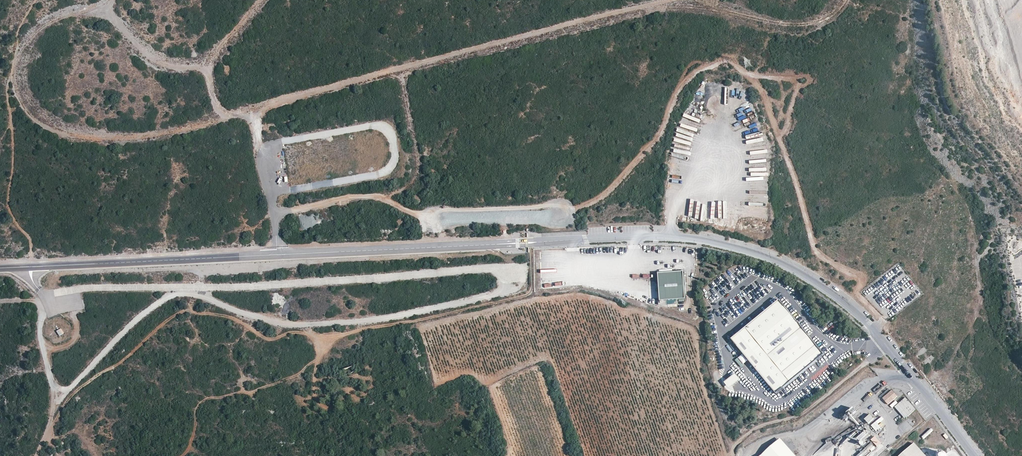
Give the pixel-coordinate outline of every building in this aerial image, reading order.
[(733,90),(736,100),(743,98),(741,89),(733,90)] [(660,301),(685,299),(683,272),(658,273),(660,301)] [(824,355),(779,301),(732,340),(776,394),(824,355)] [(740,380),(735,374),(724,383),(729,389),(740,380)] [(898,396),(892,390),(883,398),(889,404),(898,396)] [(916,409),(906,398),(899,404),(904,410),(902,412),(906,417),(916,409)] [(904,410),(899,404),(895,407),(905,419),(906,417),(902,412),(904,410)] [(864,419),(869,424),(874,419),(870,414),(864,419)] [(878,424),(884,420),(882,417),(871,425),(876,432),(881,428),(878,424)] [(856,438),(862,444),(872,435),(866,429),(856,438)] [(875,436),(871,439),(876,447),(881,443),(875,436)] [(760,455),(796,455),(780,438),(760,455)] [(875,447),(871,443),(856,455),(865,455),(875,447)] [(914,444),(901,455),(929,455),(926,453),(924,455),(914,444)]
